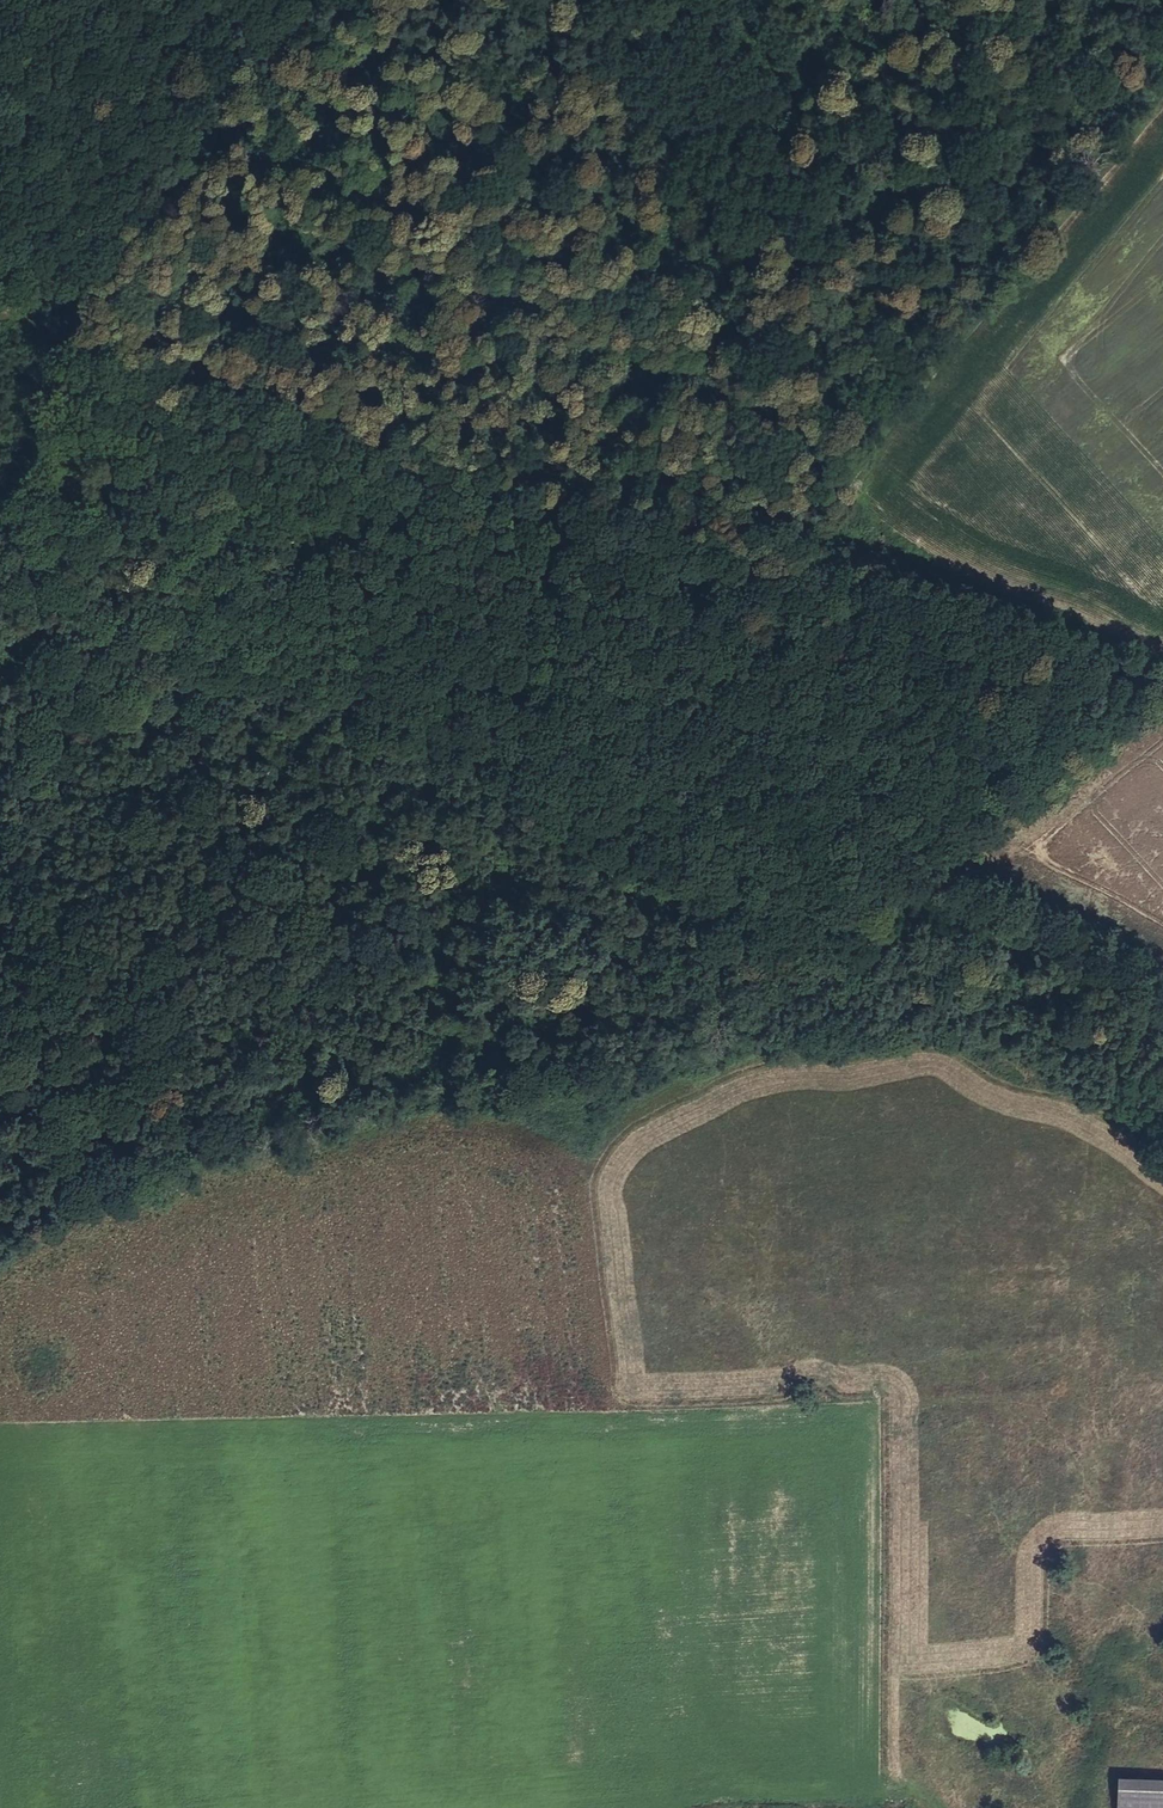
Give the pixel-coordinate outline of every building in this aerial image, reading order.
[(1121,1776),(1119,1807),(1162,1807),(1162,1778),(1121,1776)]
